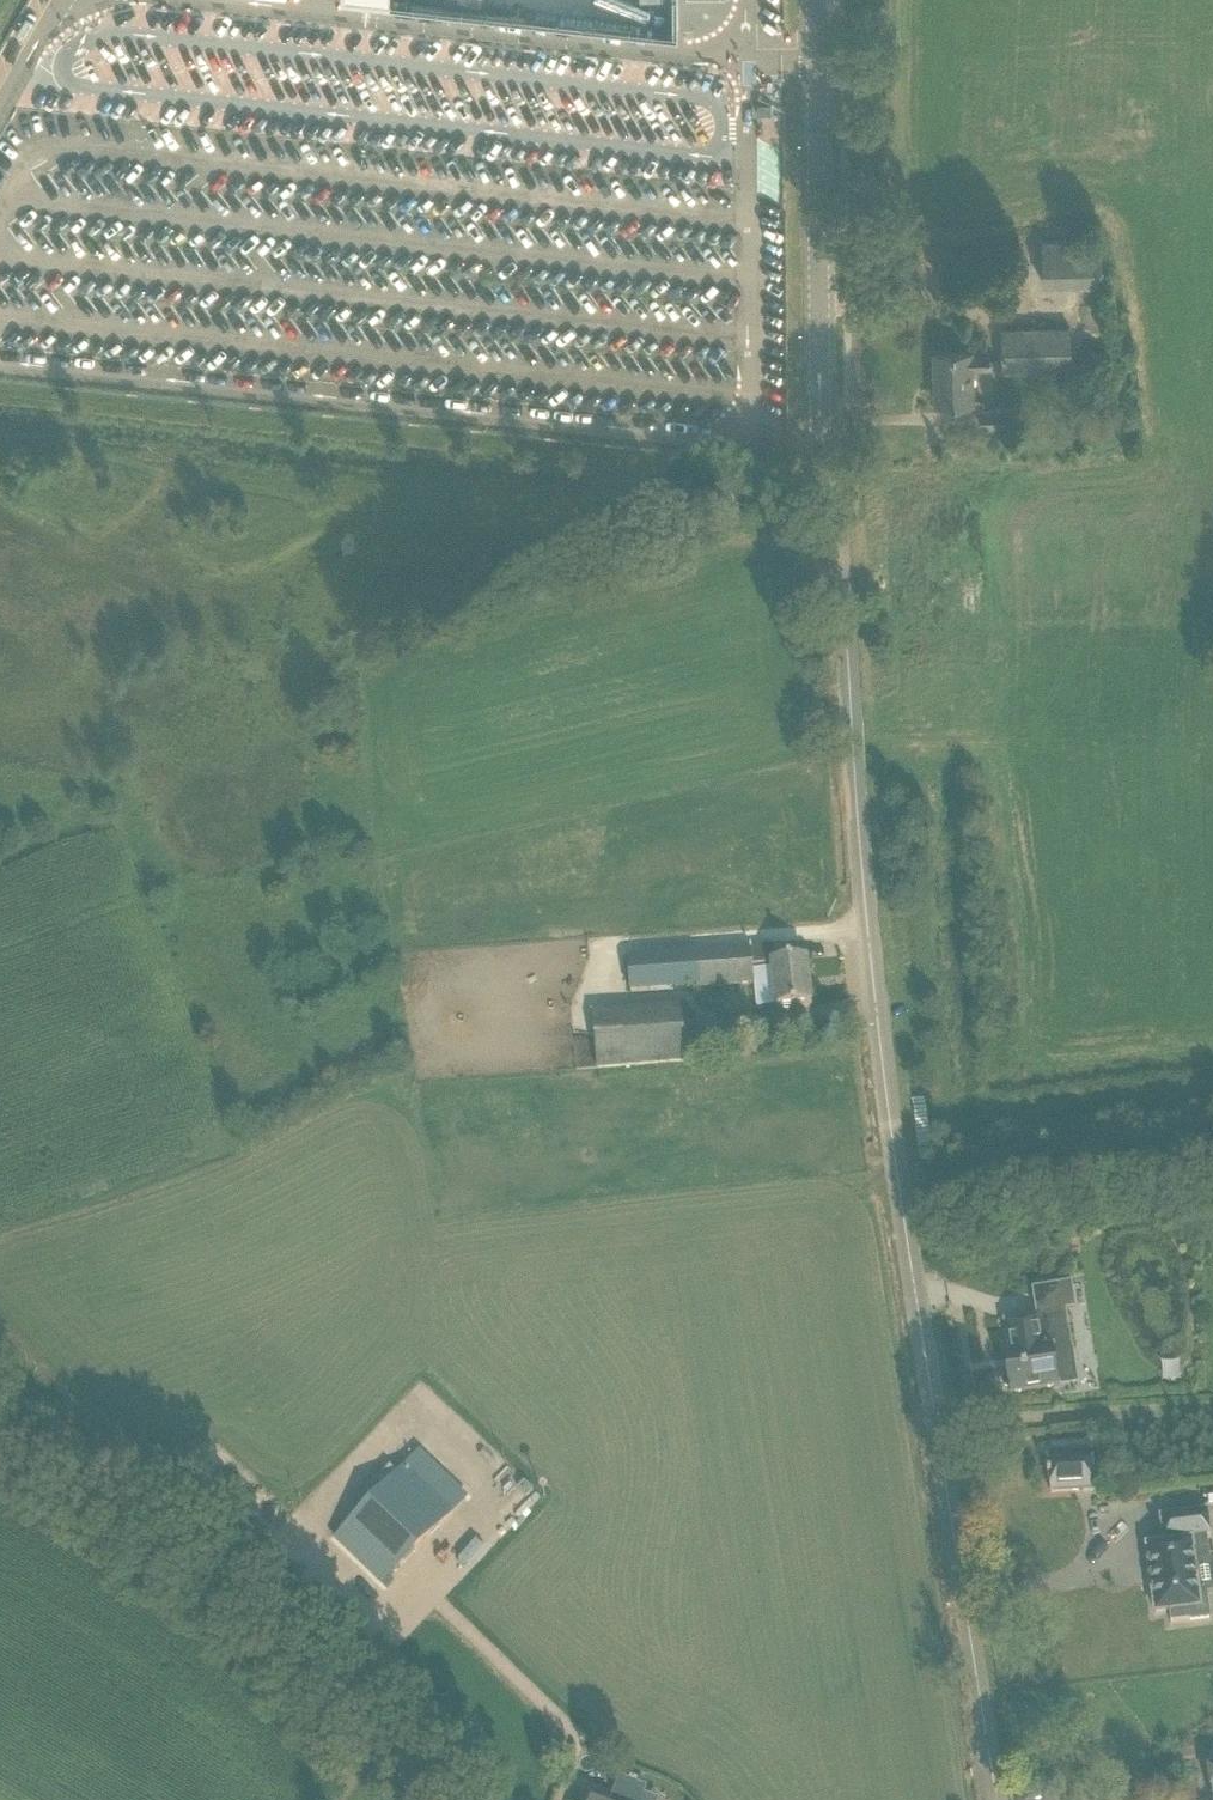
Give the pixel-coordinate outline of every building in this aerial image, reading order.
[(1035,287),(1114,285),(1113,240),(1042,242),(1043,270),(1034,270),(1035,287)] [(1028,372),(1072,371),(1071,327),(1026,328),(1002,329),(1005,373),(1028,372)] [(972,369),(994,369),(994,352),(936,353),(937,403),(973,402),(972,369)] [(982,428),(1015,427),(1015,410),(981,410),(982,428)] [(807,959),(774,962),(772,945),(751,947),(696,951),(698,987),(754,983),(753,966),(771,964),(776,1009),(812,1005),(807,959)] [(618,986),(685,979),(682,952),(616,959),(618,986)] [(597,1068),(691,1060),(687,1006),(593,1014),(597,1068)] [(1074,1308),(1071,1284),(1060,1286),(1064,1309),(1074,1308)] [(1071,1347),(1066,1315),(1039,1319),(1038,1317),(1005,1322),(1011,1354),(1004,1355),(1007,1371),(1003,1375),(1004,1386),(1009,1388),(1010,1394),(1058,1386),(1053,1350),(1071,1347)] [(1050,1492),(1093,1490),(1091,1452),(1049,1454),(1049,1471),(1047,1471),(1047,1475),(1050,1475),(1050,1492)] [(382,1584),(452,1511),(405,1466),(334,1539),(382,1584)] [(1210,1534),(1207,1512),(1161,1517),(1165,1544),(1147,1546),(1155,1613),(1169,1611),(1171,1623),(1209,1618),(1206,1590),(1199,1591),(1195,1560),(1210,1558),(1207,1534),(1210,1534)] [(611,1799),(579,1788),(574,1799),(611,1799)]
